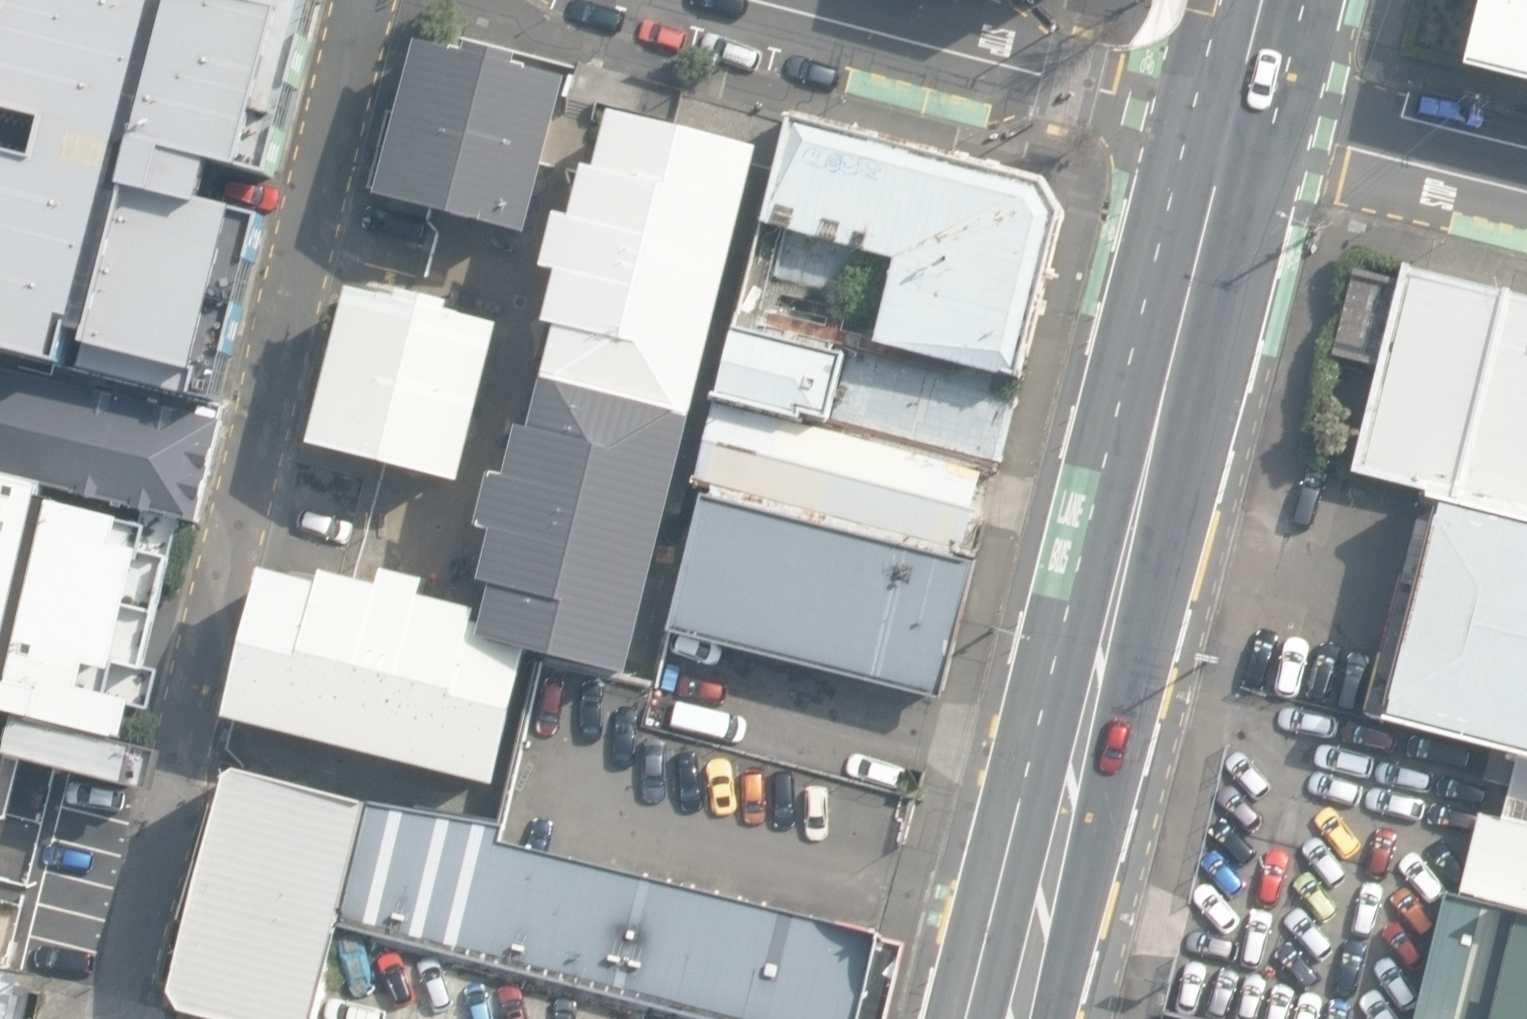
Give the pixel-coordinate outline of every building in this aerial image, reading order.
[(0,73),(0,100),(50,113),(38,157),(0,147),(0,340),(215,396),(263,214),(215,202),(225,164),(274,177),(321,0),(19,0),(0,73)] [(1468,73),(1526,87),(1526,0),(1486,0),(1468,73)] [(565,81),(416,46),(377,203),(523,238),(565,81)] [(1046,179),(793,116),(770,223),(897,257),(880,344),(1019,377),(1062,215),(1046,179)] [(630,672),(756,151),(622,118),(610,168),(593,164),(580,215),(561,211),(548,265),(562,273),(552,317),(561,323),(537,424),(518,419),(507,468),(487,464),(472,525),(488,529),(477,577),(498,582),(487,613),(481,636),(526,647),(630,672)] [(1514,291),(1515,288),(1505,286),(1505,288),(1413,267),(1414,263),(1406,261),(1401,281),(1358,270),(1335,353),(1380,365),(1354,471),(1428,490),(1432,497),(1439,498),(1526,520),(1526,294),(1514,291)] [(496,330),(342,290),(306,444),(459,485),(496,330)] [(999,463),(1019,377),(880,344),(746,320),(727,399),(982,459),(999,463)] [(224,421),(0,365),(0,463),(200,513),(224,421)] [(960,552),(982,459),(727,399),(708,487),(960,552)] [(135,782),(194,553),(164,508),(0,472),(0,748),(135,782)] [(975,554),(960,552),(708,487),(677,628),(943,697),(975,554)] [(1439,498),(1386,717),(1520,752),(1526,754),(1526,520),(1439,498)] [(494,779),(526,647),(481,636),(487,613),(421,597),(426,577),(374,564),(371,576),(328,566),(324,580),(264,565),(228,714),(494,779)] [(1520,752),(1504,816),(1482,811),(1462,893),(1524,908),(1526,909),(1526,754),(1520,752)] [(372,805),(231,774),(174,999),(256,1018),(321,1018),(344,924),(372,805)] [(721,1018),(858,1018),(879,930),(499,842),(502,830),(372,805),(344,924),(721,1018)] [(14,820),(0,817),(0,875),(14,820)] [(1524,908),(1462,893),(1447,890),(1417,1018),(1498,1018),(1524,908)] [(1524,908),(1498,1018),(1526,1018),(1526,909),(1524,908)] [(29,985),(0,978),(0,1018),(20,1018),(29,985)]
